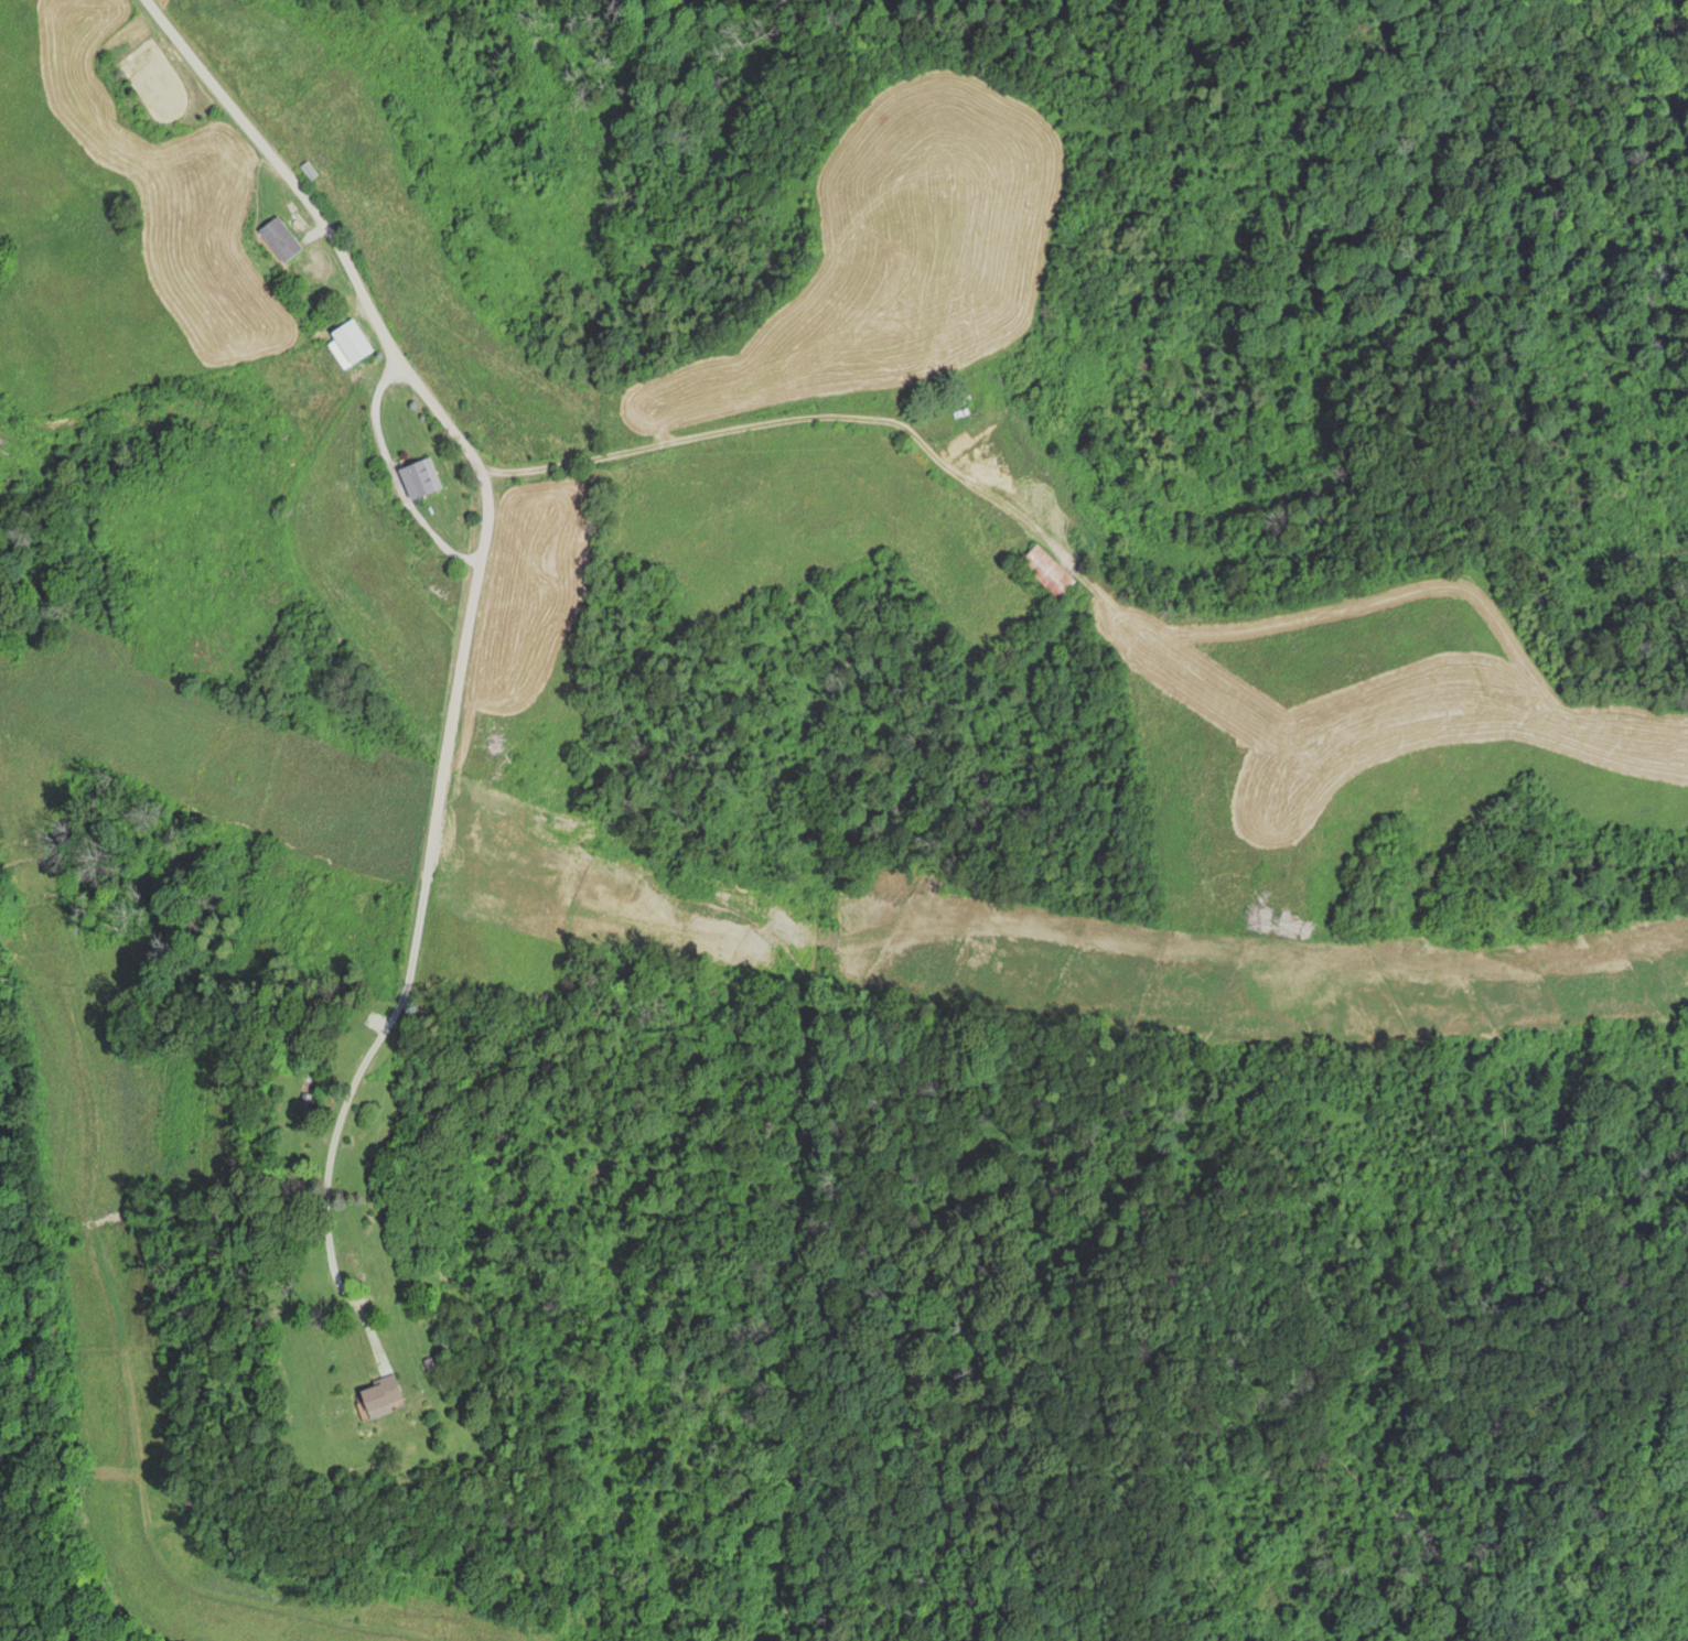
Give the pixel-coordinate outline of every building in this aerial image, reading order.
[(256,233),(278,267),(300,253),(278,219),(256,233)] [(345,373),(372,355),(350,321),(322,339),(345,373)] [(407,504),(434,495),(423,463),(396,472),(407,504)] [(1017,563),(1057,603),(1075,585),(1035,545),(1017,563)]
